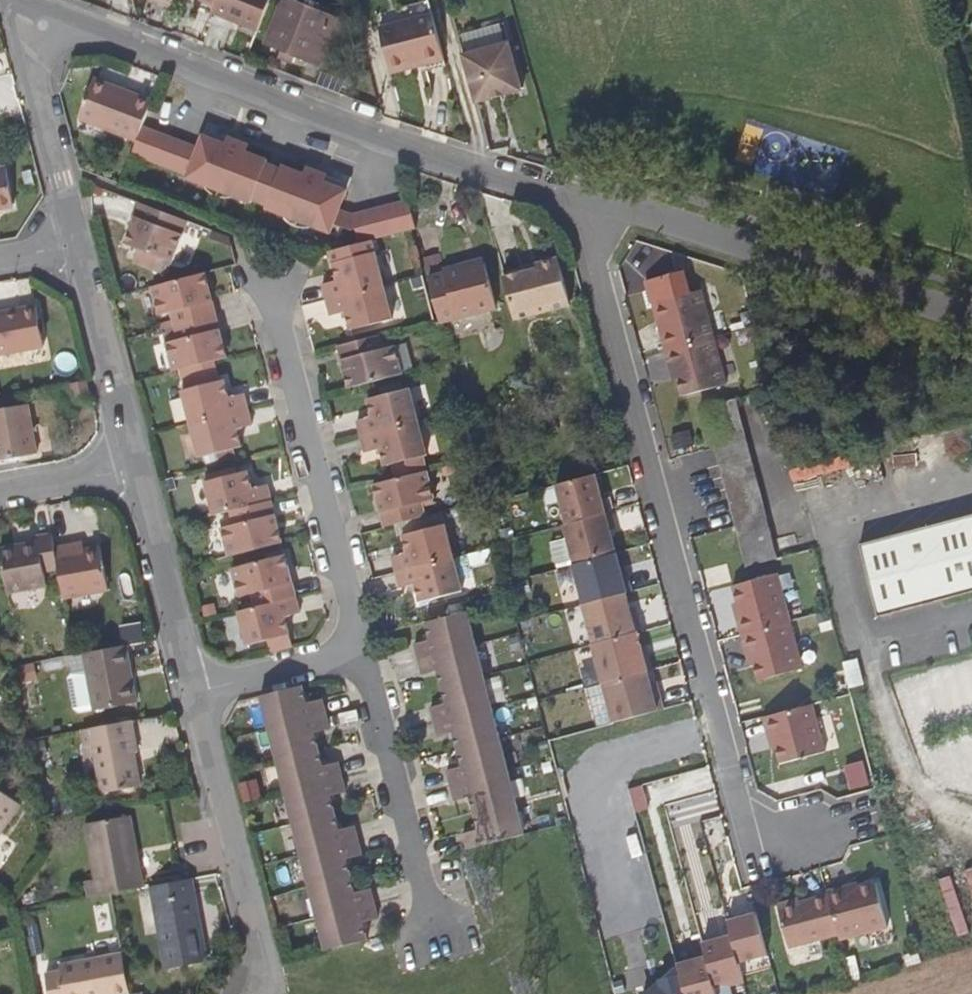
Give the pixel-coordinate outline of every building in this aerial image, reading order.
[(155,3),(170,9),(173,0),(156,0),(155,3)] [(270,0),(216,0),(213,7),(210,14),(257,32),(270,0)] [(323,66),(340,20),(291,0),(283,0),(265,43),(323,66)] [(379,29),(392,73),(444,61),(432,14),(379,29)] [(478,104),(521,92),(508,44),(464,56),(478,104)] [(143,126),(152,101),(92,79),(79,115),(80,120),(137,141),(143,126)] [(143,126),(137,141),(132,155),(189,176),(200,148),(143,126)] [(206,129),(204,136),(224,144),(226,137),(206,129)] [(189,176),(188,179),(249,202),(251,200),(254,195),(267,200),(266,206),(266,208),(327,232),(331,224),(336,208),(344,189),(322,181),(301,173),(281,166),(280,168),(278,173),(264,168),(266,163),(267,160),(245,152),(224,144),(204,136),(200,148),(189,176)] [(248,145),(226,137),(224,144),(245,152),(248,145)] [(280,168),(266,163),(264,168),(278,173),(280,168)] [(14,208),(6,165),(0,166),(0,210),(14,208)] [(303,166),(301,173),(322,181),(324,174),(303,166)] [(346,182),(324,174),(322,181),(344,189),(346,182)] [(251,200),(266,206),(267,200),(254,195),(251,200)] [(416,228),(408,200),(351,215),(355,228),(359,243),(410,229),(416,228)] [(187,219),(139,202),(134,216),(140,218),(135,231),(129,229),(124,243),(171,261),(187,219)] [(350,213),(336,208),(331,224),(346,229),(355,228),(351,215),(350,213)] [(134,216),(129,229),(135,231),(140,218),(134,216)] [(252,257),(262,260),(265,250),(255,247),(252,257)] [(522,261),(503,266),(513,308),(569,294),(557,247),(535,253),(536,257),(522,261)] [(325,300),(382,285),(374,253),(332,264),(336,280),(320,284),(325,300)] [(536,257),(535,253),(521,256),(522,261),(536,257)] [(483,259),(463,264),(465,269),(485,264),(483,259)] [(428,275),(440,322),(496,308),(485,264),(465,269),(463,264),(443,268),(443,272),(428,275)] [(207,272),(153,286),(160,315),(173,311),(176,325),(217,314),(214,301),(206,303),(202,290),(210,287),(207,272)] [(382,285),(325,300),(329,318),(346,314),(350,330),(391,320),(382,285)] [(214,301),(210,287),(202,290),(206,303),(214,301)] [(667,349),(714,336),(702,288),(657,299),(665,328),(662,329),(667,349)] [(44,346),(36,306),(0,313),(0,354),(44,346)] [(217,314),(176,325),(180,338),(167,341),(175,370),(179,369),(191,366),(213,360),(228,356),(224,342),(218,345),(214,331),(221,329),(217,314)] [(224,342),(221,329),(214,331),(218,345),(224,342)] [(348,387),(399,374),(401,372),(394,346),(382,349),(378,336),(337,347),(348,387)] [(714,336),(667,349),(671,365),(675,365),(682,392),(726,382),(714,336)] [(405,343),(394,346),(401,372),(411,369),(405,343)] [(213,360),(191,366),(194,379),(217,373),(213,360)] [(194,379),(191,366),(179,369),(183,388),(196,385),(194,379)] [(194,379),(196,385),(219,379),(217,373),(194,379)] [(191,423),(248,408),(244,391),(228,395),(224,377),(219,379),(196,385),(183,388),(182,388),(191,423)] [(93,398),(88,380),(70,383),(72,401),(93,398)] [(360,436),(417,421),(408,388),(367,399),(371,416),(356,420),(360,436)] [(746,566),(778,559),(740,417),(736,398),(704,407),(715,449),(735,527),(746,566)] [(0,408),(0,460),(37,453),(29,403),(0,408)] [(248,408),(191,423),(200,456),(241,445),(237,429),(252,424),(248,408)] [(425,453),(417,421),(360,436),(363,451),(379,447),(384,464),(391,463),(395,479),(424,471),(420,455),(425,453)] [(215,515),(231,511),(272,500),(268,483),(252,487),(247,470),(206,481),(215,515)] [(383,526),(425,516),(422,502),(434,499),(427,470),(424,471),(395,479),(373,485),(376,498),(383,496),(386,509),(380,512),(383,526)] [(595,473),(557,483),(568,523),(606,512),(595,473)] [(376,498),(380,512),(386,509),(383,496),(376,498)] [(272,500),(231,511),(235,525),(222,528),(228,555),(283,541),(280,528),(273,530),(269,516),(276,513),(272,500)] [(568,523),(565,523),(576,563),(616,551),(610,528),(615,527),(610,511),(606,512),(568,523)] [(857,538),(874,611),(971,588),(971,511),(857,538)] [(280,528),(276,513),(269,516),(273,530),(280,528)] [(396,573),(438,561),(453,558),(444,525),(403,535),(407,554),(392,558),(396,573)] [(56,546),(53,532),(37,535),(36,541),(0,548),(0,550),(8,594),(47,587),(45,572),(60,569),(56,546)] [(555,563),(570,559),(564,536),(549,540),(555,563)] [(83,541),(69,544),(71,550),(85,547),(83,541)] [(60,569),(65,599),(109,591),(100,545),(85,547),(71,550),(69,544),(56,546),(60,569)] [(625,591),(632,589),(627,574),(622,575),(621,568),(616,551),(576,563),(574,563),(585,602),(625,591)] [(256,606),(297,595),(294,581),(286,581),(282,567),(290,565),(286,552),(232,567),(240,595),(252,592),(256,606)] [(438,561),(396,573),(399,586),(407,586),(410,598),(403,602),(406,614),(460,600),(453,573),(441,576),(438,561)] [(294,581),(290,565),(282,567),(286,581),(294,581)] [(742,635),(789,622),(776,574),(733,586),(740,615),(737,617),(742,635)] [(399,586),(403,602),(410,598),(407,586),(399,586)] [(632,614),(625,591),(585,602),(583,603),(594,642),(638,630),(642,629),(638,613),(632,614)] [(256,606),(239,610),(248,643),(289,633),(286,614),(301,610),(297,595),(256,606)] [(466,849),(522,835),(465,612),(425,622),(429,641),(414,645),(422,674),(437,670),(446,705),(430,709),(438,737),(454,734),(461,768),(446,771),(453,802),(469,797),(477,831),(463,835),(466,849)] [(789,622),(742,635),(747,652),(749,651),(758,680),(801,669),(789,622)] [(647,670),(653,668),(648,652),(644,654),(638,630),(594,642),(592,642),(603,682),(647,670)] [(267,638),(271,652),(293,646),(289,633),(267,638)] [(127,644),(82,652),(93,710),(138,702),(134,680),(131,680),(127,664),(130,662),(127,644)] [(843,659),(849,686),(863,683),(857,656),(843,659)] [(663,707),(659,691),(653,693),(650,682),(647,670),(603,682),(614,721),(663,707)] [(659,691),(656,680),(650,682),(653,693),(659,691)] [(325,949),(366,939),(361,921),(378,917),(370,888),(352,891),(345,858),(362,854),(354,824),(337,828),(329,795),(344,791),(337,762),(321,765),(313,732),(328,728),(320,698),(304,702),(299,685),(258,696),(325,949)] [(810,705),(762,718),(767,737),(772,736),(779,763),(823,753),(810,705)] [(134,719),(89,727),(101,793),(140,786),(135,753),(139,751),(134,719)] [(22,804),(0,789),(0,835),(22,804)] [(88,897),(112,892),(145,886),(131,815),(85,823),(94,878),(85,881),(88,897)] [(182,879),(151,885),(165,969),(209,961),(194,877),(182,879)] [(838,934),(839,937),(887,925),(875,882),(847,889),(845,884),(827,889),(828,894),(838,934)] [(838,934),(828,894),(800,901),(798,899),(778,904),(790,947),(838,934)] [(714,987),(743,979),(738,959),(767,952),(756,911),(727,919),(731,934),(702,942),(706,957),(677,965),(685,993),(716,993),(714,987)] [(131,993),(123,951),(60,963),(61,969),(46,972),(50,993),(130,993),(131,993)]
